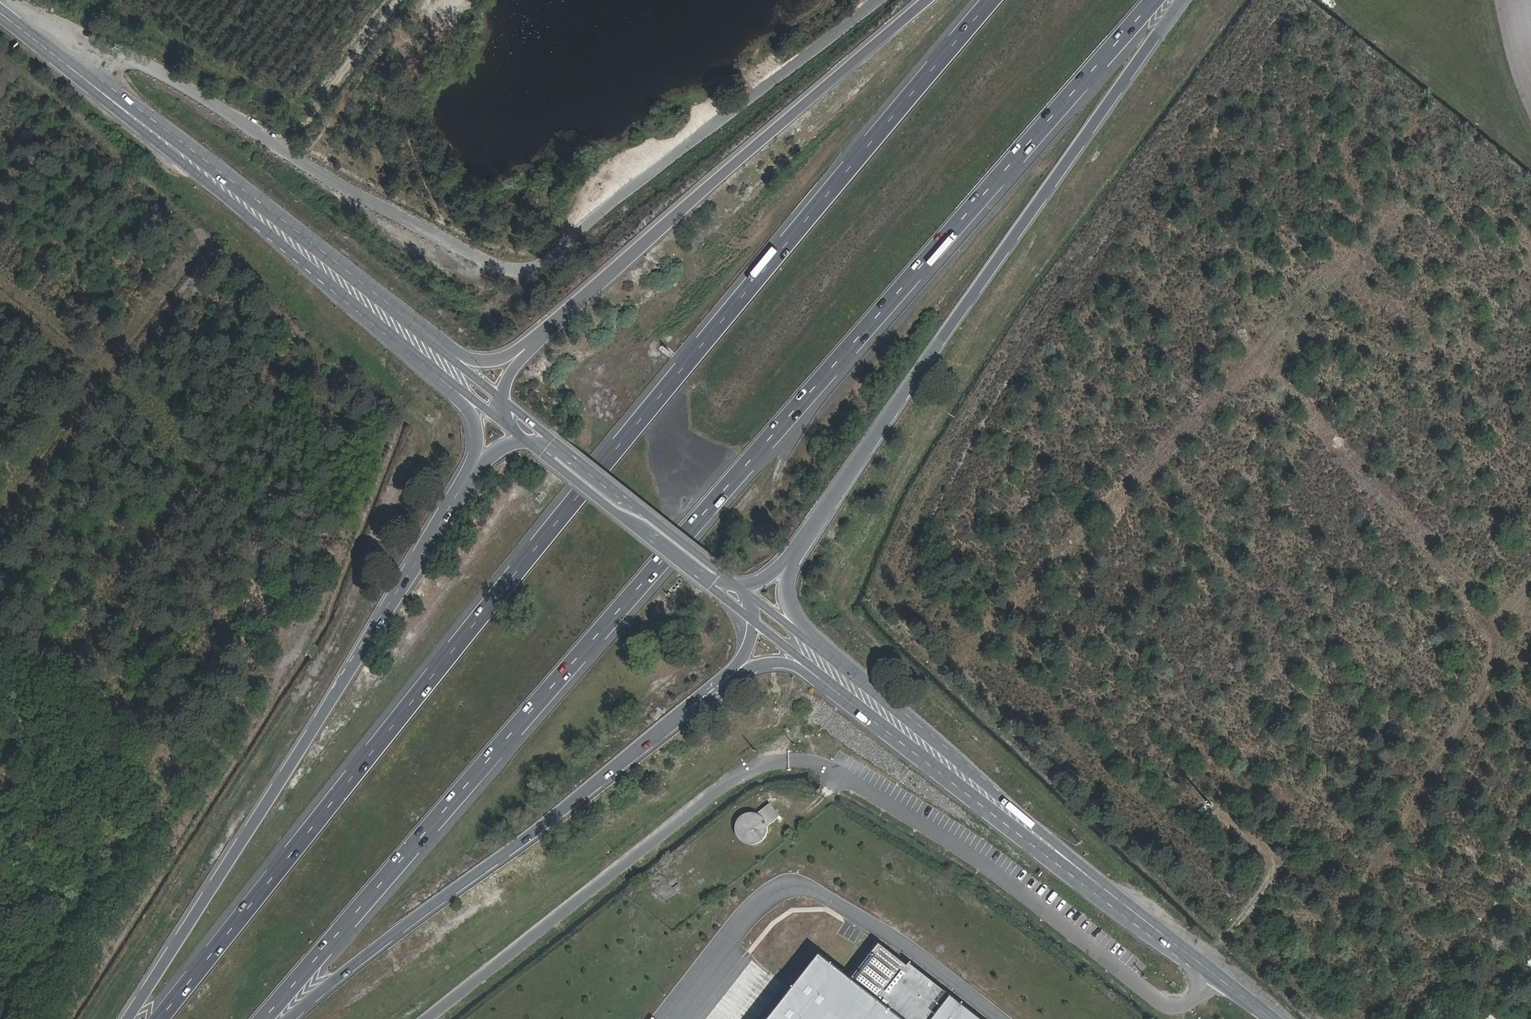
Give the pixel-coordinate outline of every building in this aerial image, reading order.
[(769,826),(782,817),(770,803),(759,814),(751,813),(746,814),(741,816),(735,824),(736,835),(741,842),(747,845),(752,846),(759,845),(764,841),(768,833),(769,826)] [(787,1018),(944,1018),(964,994),(926,964),(924,967),(897,945),(869,981),(838,956),(787,1018)] [(968,997),(950,1018),(995,1018),(968,997)]
